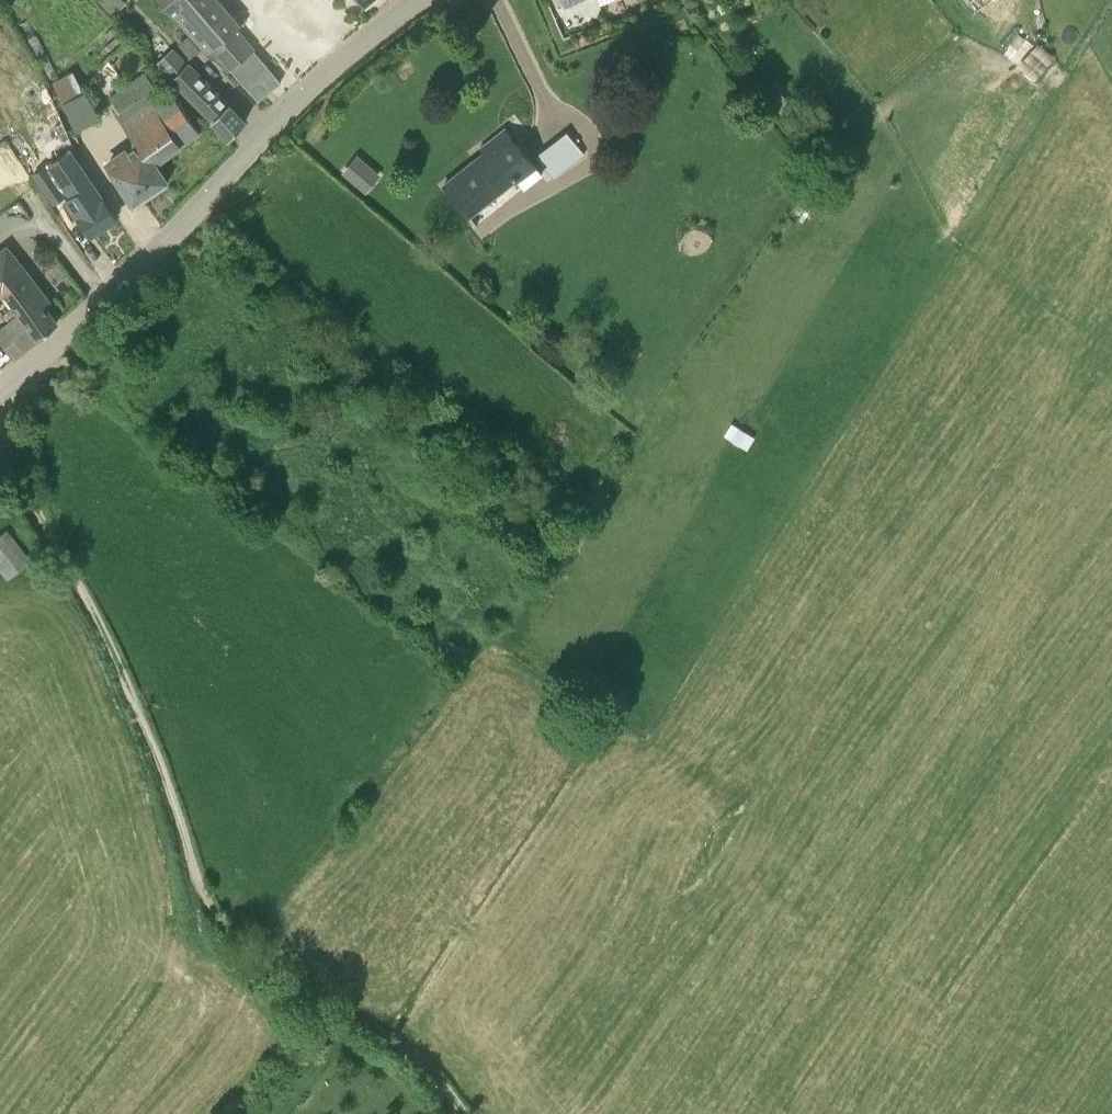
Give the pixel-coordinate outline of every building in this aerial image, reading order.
[(113,15),(127,2),(125,0),(99,0),(113,15)] [(255,49),(236,28),(241,24),(221,0),(163,0),(212,57),(215,55),(229,71),(231,69),(257,99),(280,79),(255,49)] [(1007,0),(974,0),(991,17),(1007,0)] [(201,48),(189,34),(178,43),(191,57),(201,48)] [(246,121),(231,105),(175,50),(159,64),(230,136),(246,121)] [(116,217),(104,199),(85,164),(79,145),(65,118),(41,77),(27,56),(9,68),(23,87),(10,95),(35,135),(33,136),(79,215),(91,233),(116,217)] [(53,82),(64,101),(63,102),(77,130),(102,117),(86,90),(84,91),(74,71),(53,82)] [(120,111),(155,86),(145,72),(110,96),(120,111)] [(784,96),(777,88),(766,95),(767,96),(774,104),(784,96)] [(172,92),(161,99),(154,104),(180,145),(200,131),(172,92)] [(154,104),(147,94),(117,115),(134,141),(106,161),(119,183),(133,204),(132,204),(133,205),(169,181),(156,161),(180,145),(154,104)] [(525,187),(542,173),(505,127),(481,147),(491,160),(466,180),(459,172),(444,184),(471,217),(519,179),(525,187)] [(572,128),(539,152),(557,175),(589,151),(572,128)] [(366,178),(350,163),(341,173),(357,188),(366,178)] [(67,194),(47,165),(36,172),(55,201),(67,194)] [(22,314),(40,337),(58,322),(44,305),(49,300),(35,284),(2,248),(0,250),(0,270),(11,285),(4,291),(22,314)] [(3,290),(4,291),(11,285),(0,270),(0,293),(3,290)] [(22,314),(0,332),(0,337),(16,357),(40,337),(22,314)] [(753,445),(759,433),(736,421),(729,434),(753,445)] [(8,574),(29,557),(8,533),(0,539),(0,564),(8,574)]
